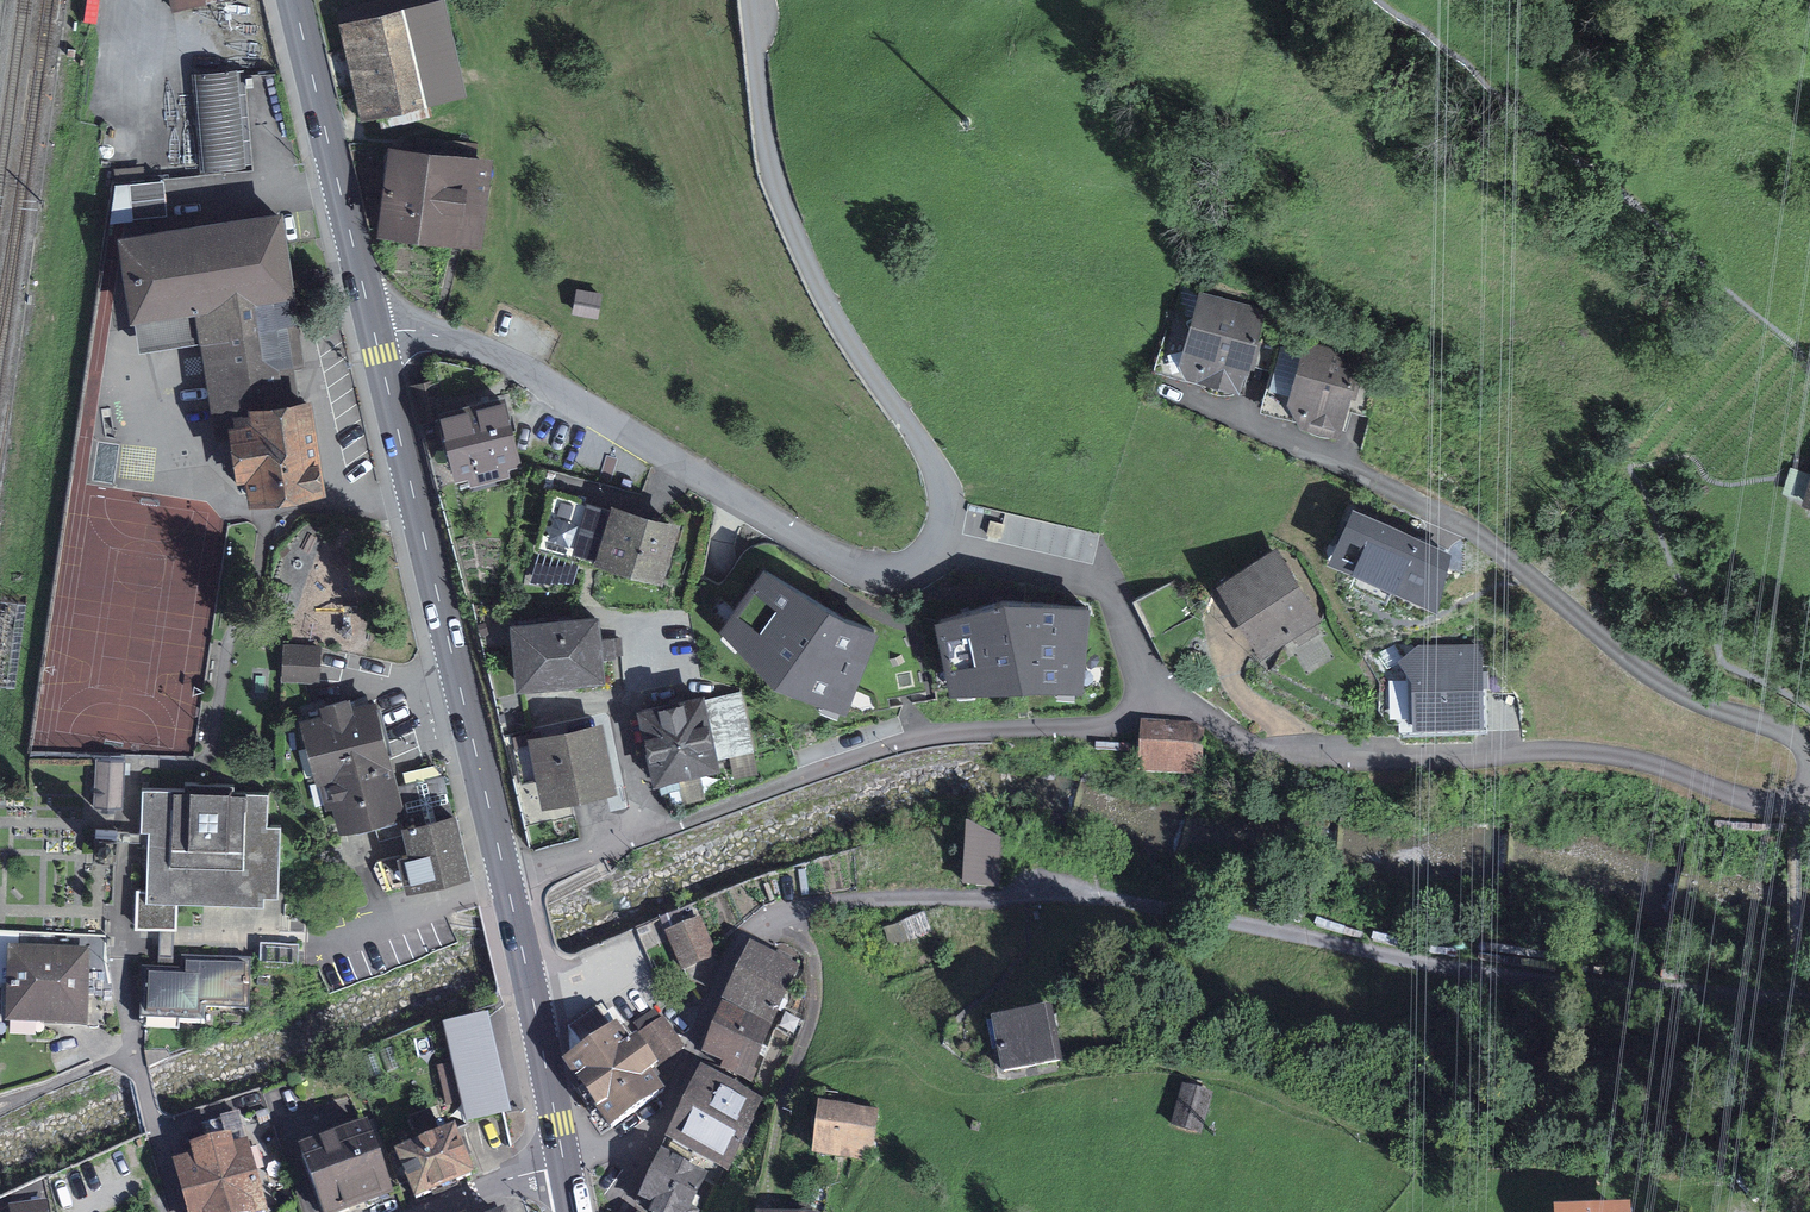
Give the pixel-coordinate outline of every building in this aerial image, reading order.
[(171,11),(220,0),(169,0),(171,11)] [(461,90),(442,3),(348,24),(367,110),(461,90)] [(205,167),(242,164),(235,73),(198,76),(205,167)] [(492,160),(391,147),(379,234),(480,247),(492,160)] [(198,344),(289,328),(302,328),(283,215),(119,242),(137,354),(198,344)] [(602,293),(576,289),(572,315),(598,319),(602,293)] [(1240,391),(1262,310),(1200,293),(1177,373),(1240,391)] [(311,402),(302,404),(289,328),(198,344),(215,444),(229,441),(236,485),(246,484),(250,511),(327,498),(311,402)] [(1341,428),(1360,367),(1303,350),(1285,411),(1341,428)] [(508,398),(435,417),(454,488),(526,469),(508,398)] [(541,547),(580,561),(597,513),(558,499),(541,547)] [(1451,545),(1358,500),(1331,555),(1435,605),(1451,545)] [(662,581),(678,526),(614,507),(598,562),(662,581)] [(1318,618),(1274,549),(1218,584),(1262,654),(1318,618)] [(879,634),(761,568),(718,629),(774,682),(847,710),(879,634)] [(1005,600),(933,620),(952,697),(1082,693),(1089,606),(1005,600)] [(604,681),(599,624),(516,631),(521,688),(604,681)] [(320,646),(283,645),(283,681),(319,682),(320,646)] [(1404,695),(1404,729),(1485,729),(1485,650),(1417,650),(1417,695),(1404,695)] [(706,704),(645,715),(655,775),(716,764),(706,704)] [(322,784),(334,781),(386,766),(371,708),(351,713),(350,707),(322,714),(323,721),(306,725),(322,784)] [(602,725),(532,740),(546,806),(617,791),(602,725)] [(1202,727),(1142,725),(1140,774),(1200,777),(1202,727)] [(123,808),(124,760),(95,759),(95,762),(94,808),(118,808),(123,808)] [(386,766),(334,781),(348,835),(401,821),(386,766)] [(270,799),(139,797),(137,934),(177,934),(177,908),(268,910),(270,799)] [(403,832),(417,884),(468,871),(454,819),(403,832)] [(969,842),(966,883),(997,885),(1000,844),(969,842)] [(882,929),(890,950),(934,932),(925,911),(882,929)] [(698,918),(669,930),(684,966),(713,955),(698,918)] [(751,944),(726,999),(773,1020),(798,965),(751,944)] [(89,951),(9,949),(6,1025),(86,1027),(89,951)] [(188,972),(146,971),(145,1027),(202,1027),(202,1010),(246,1010),(247,965),(188,964),(188,972)] [(1045,1002),(992,1014),(1004,1070),(1058,1058),(1045,1002)] [(750,1077),(772,1024),(723,1003),(703,1051),(721,1059),(721,1065),(750,1077)] [(485,1022),(447,1030),(467,1119),(504,1111),(485,1022)] [(624,1027),(571,1067),(607,1124),(662,1084),(624,1027)] [(702,1067),(666,1135),(727,1166),(763,1098),(702,1067)] [(1213,1093),(1182,1085),(1171,1126),(1202,1134),(1213,1093)] [(871,1160),(878,1110),(821,1101),(814,1151),(871,1160)] [(193,1211),(260,1211),(262,1211),(235,1119),(204,1128),(210,1149),(177,1159),(193,1211)] [(370,1127),(302,1152),(323,1211),(356,1211),(395,1198),(370,1127)] [(453,1134),(398,1157),(416,1199),(471,1176),(453,1134)] [(635,1200),(658,1211),(697,1211),(698,1209),(690,1204),(708,1171),(663,1147),(635,1200)] [(47,1199),(9,1205),(10,1211),(49,1211),(47,1199)] [(1555,1211),(1631,1211),(1630,1201),(1555,1205),(1555,1211)]
